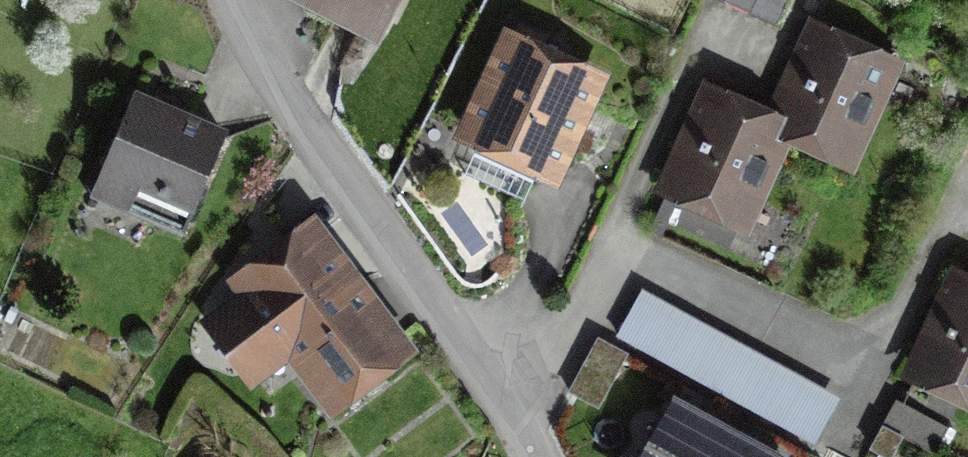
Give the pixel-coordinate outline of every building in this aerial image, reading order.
[(377,21),(387,0),(334,0),(377,21)] [(722,1),(742,10),(763,19),(776,25),(787,0),(722,0),(722,1)] [(889,61),(817,27),(774,119),(847,153),(889,61)] [(594,75),(510,37),(468,132),(552,169),(594,75)] [(242,94),(147,49),(106,151),(198,197),(242,94)] [(783,124),(709,92),(669,184),(743,216),(783,124)] [(248,374),(290,337),(276,324),(343,277),(305,224),(241,268),(254,296),(211,327),(248,374)] [(397,346),(343,277),(276,324),(290,337),(332,398),(397,346)] [(958,281),(915,368),(967,394),(967,286),(958,281)] [(675,405),(647,456),(772,456),(675,405)]
